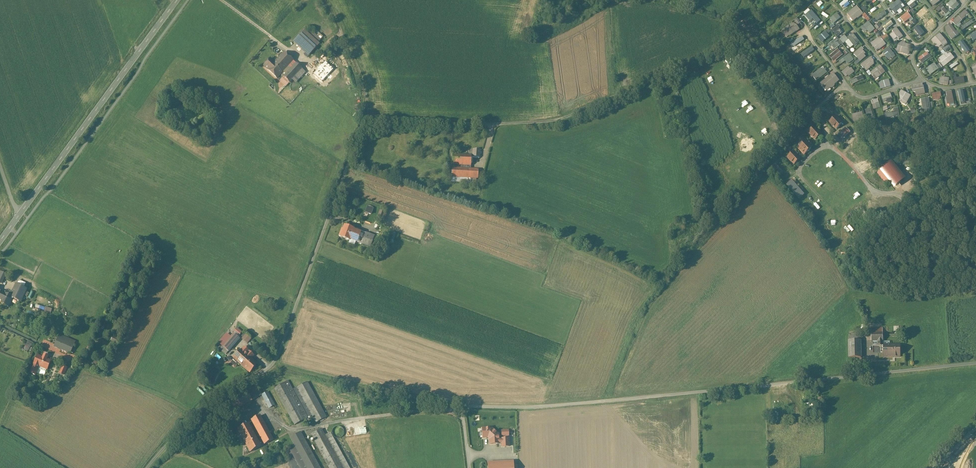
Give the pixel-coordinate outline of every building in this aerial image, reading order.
[(815,7),(820,11),(826,3),(822,0),(821,0),(815,7)] [(844,9),(852,3),(849,0),(845,0),(840,4),(844,9)] [(902,9),(906,5),(900,0),(898,0),(890,7),(897,13),(899,11),(901,14),(904,11),(902,9)] [(918,0),(912,0),(908,3),(912,8),(917,5),(915,2),(918,0)] [(954,10),(961,4),(957,0),(952,0),(948,4),(954,10)] [(937,8),(945,17),(950,13),(943,4),(937,8)] [(848,13),(854,21),(863,14),(868,21),(871,19),(866,12),(864,13),(858,5),(848,13)] [(925,7),(916,11),(920,17),(928,12),(925,7)] [(815,20),(819,16),(811,8),(807,12),(815,20)] [(826,19),(833,14),(827,8),(821,13),(826,19)] [(962,24),(961,22),(970,13),(966,9),(953,21),(959,27),(962,24)] [(878,20),(888,13),(885,10),(876,17),(878,20)] [(908,11),(901,17),(905,23),(913,16),(908,11)] [(838,12),(831,18),(835,23),(842,17),(838,12)] [(937,22),(934,17),(932,19),(929,16),(924,19),(930,27),(937,22)] [(799,18),(782,29),(788,38),(801,29),(799,25),(802,23),(799,18)] [(883,25),(887,30),(895,24),(891,19),(883,25)] [(972,19),(963,26),(965,29),(974,22),(972,19)] [(871,33),(876,28),(869,20),(862,27),(866,32),(868,31),(871,33)] [(958,29),(957,31),(951,23),(945,28),(953,39),(961,33),(958,29)] [(843,32),(840,27),(841,26),(840,24),(833,29),(838,36),(843,32)] [(912,29),(920,38),(925,33),(917,24),(912,29)] [(810,31),(815,38),(820,34),(815,27),(810,31)] [(898,27),(893,30),(894,32),(890,35),(896,42),(904,36),(898,27)] [(308,34),(304,31),(294,42),(309,56),(319,44),(317,43),(321,40),(311,31),(308,34)] [(823,42),(831,36),(826,31),(819,37),(823,42)] [(851,48),(861,41),(854,32),(848,37),(846,34),(840,39),(844,43),(846,42),(851,48)] [(940,49),(949,43),(941,33),(932,39),(940,49)] [(881,36),(872,43),(878,51),(887,44),(881,36)] [(837,37),(828,44),(834,51),(842,43),(837,37)] [(968,50),(972,48),(970,43),(968,44),(965,38),(958,41),(960,48),(966,45),(968,50)] [(898,51),(910,55),(913,45),(906,43),(906,41),(901,39),(898,51)] [(944,67),(955,58),(949,50),(951,48),(949,45),(941,51),(944,55),(938,59),(944,67)] [(864,50),(865,49),(862,46),(854,54),(861,61),(868,54),(864,50)] [(883,52),(890,60),(893,57),(894,58),(897,56),(890,47),(883,52)] [(830,55),(835,61),(844,54),(839,48),(830,55)] [(265,67),(277,78),(293,61),(284,52),(274,64),(270,62),(265,67)] [(923,63),(932,57),(929,52),(919,57),(923,63)] [(842,64),(846,60),(849,64),(855,59),(850,53),(840,61),(842,64)] [(867,71),(877,63),(871,56),(862,64),(867,71)] [(305,72),(293,61),(277,78),(280,81),(284,77),(290,83),(293,79),(296,82),(305,72)] [(926,69),(931,75),(942,67),(940,64),(938,65),(935,62),(926,69)] [(842,72),(848,78),(855,72),(850,65),(842,72)] [(882,65),(871,72),(875,80),(887,72),(882,65)] [(813,74),(818,80),(828,71),(824,66),(813,74)] [(828,91),(841,80),(834,72),(821,83),(828,91)] [(863,75),(850,80),(852,84),(865,79),(863,75)] [(955,75),(956,84),(966,83),(965,76),(957,77),(957,75),(955,75)] [(941,76),(940,83),(949,85),(951,78),(941,76)] [(881,89),(892,86),(890,79),(879,82),(881,89)] [(917,91),(918,95),(926,94),(924,83),(912,85),(913,92),(917,91)] [(957,98),(963,95),(961,89),(954,92),(957,98)] [(903,90),(898,101),(908,105),(912,94),(903,90)] [(947,91),(948,104),(955,103),(954,90),(947,91)] [(891,92),(882,95),(884,102),(888,101),(889,104),(895,102),(891,92)] [(942,92),(933,93),(934,100),(943,99),(942,92)] [(924,111),(931,110),(931,107),(934,107),(933,102),(931,102),(930,97),(922,98),(924,111)] [(872,100),(874,109),(881,107),(879,98),(872,100)] [(842,108),(847,113),(854,105),(852,103),(848,107),(846,104),(842,108)] [(869,119),(875,118),(872,107),(866,109),(869,119)] [(895,111),(885,113),(887,118),(901,115),(899,107),(895,108),(895,111)] [(855,122),(865,119),(863,111),(853,114),(855,122)] [(833,119),(832,119),(831,125),(834,127),(836,129),(839,126),(842,124),(836,117),(833,119)] [(812,129),(811,129),(810,135),(812,137),(813,137),(815,140),(818,137),(818,136),(820,134),(815,127),(812,129)] [(799,148),(798,149),(804,155),(806,153),(808,152),(810,152),(810,150),(811,149),(811,148),(813,146),(812,146),(812,144),(810,144),(809,143),(807,141),(802,145),(801,145),(799,147),(799,148)] [(800,159),(794,152),(792,154),(790,154),(790,156),(788,157),(790,159),(789,161),(791,162),(792,162),(794,165),(797,162),(797,161),(800,159)] [(452,165),(461,165),(471,166),(471,156),(453,155),(452,165)] [(898,187),(908,179),(894,160),(878,172),(887,183),(892,179),(898,187)] [(780,176),(785,171),(776,162),(771,167),(780,176)] [(471,169),(471,166),(461,165),(461,168),(452,168),(451,177),(478,178),(478,170),(471,169)] [(371,215),(374,208),(367,206),(365,213),(371,215)] [(387,213),(380,210),(377,218),(384,221),(387,213)] [(850,223),(845,228),(850,232),(854,228),(850,223)] [(350,241),(350,240),(353,230),(354,229),(345,226),(342,233),(341,232),(339,237),(350,241)] [(360,233),(353,230),(350,240),(371,247),(374,236),(361,231),(360,233)] [(13,298),(21,303),(28,289),(16,284),(10,296),(10,297),(13,298)] [(10,296),(0,292),(0,303),(1,304),(2,305),(4,305),(5,306),(6,304),(7,304),(9,305),(13,298),(10,297),(10,296)] [(40,304),(39,309),(51,313),(53,309),(40,304)] [(881,351),(883,351),(883,345),(882,345),(882,329),(871,329),(871,341),(878,341),(878,345),(881,345),(881,351)] [(121,336),(115,333),(111,341),(117,344),(121,336)] [(233,333),(219,349),(226,354),(240,339),(233,333)] [(251,339),(246,334),(241,339),(247,344),(251,339)] [(58,338),(54,346),(71,354),(75,345),(58,338)] [(860,340),(849,341),(849,358),(861,358),(860,340)] [(900,345),(883,345),(883,351),(884,357),(900,357),(900,345)] [(244,347),(234,359),(239,363),(250,373),(257,365),(251,359),(254,356),(244,347)] [(38,356),(30,373),(36,375),(38,369),(45,373),(51,361),(47,360),(48,357),(44,355),(43,358),(38,356)] [(293,390),(288,381),(285,383),(305,419),(308,418),(293,390)] [(307,382),(297,388),(312,416),(316,423),(326,417),(321,407),(307,382)] [(305,419),(285,383),(274,388),(295,425),(305,419)] [(312,416),(297,388),(294,389),(309,417),(312,416)] [(254,392),(249,395),(252,401),(257,398),(254,392)] [(267,392),(262,395),(269,408),(275,405),(267,392)] [(260,416),(252,420),(252,422),(249,424),(255,434),(258,432),(265,444),(273,440),(260,416)] [(249,424),(238,429),(250,452),(261,446),(255,434),(249,424)] [(339,427),(336,427),(335,428),(334,428),(333,430),(332,431),(332,434),(332,436),(333,438),(334,439),(336,440),(338,440),(341,439),(342,438),(343,436),(344,434),(343,431),(342,429),(339,427)] [(509,447),(508,439),(504,439),(502,439),(501,439),(499,439),(499,435),(491,428),(482,429),(483,438),(488,438),(490,439),(490,445),(499,444),(502,443),(502,447),(509,447)] [(321,429),(311,435),(329,467),(343,467),(321,429)] [(301,432),(290,438),(307,467),(320,467),(301,432)]
